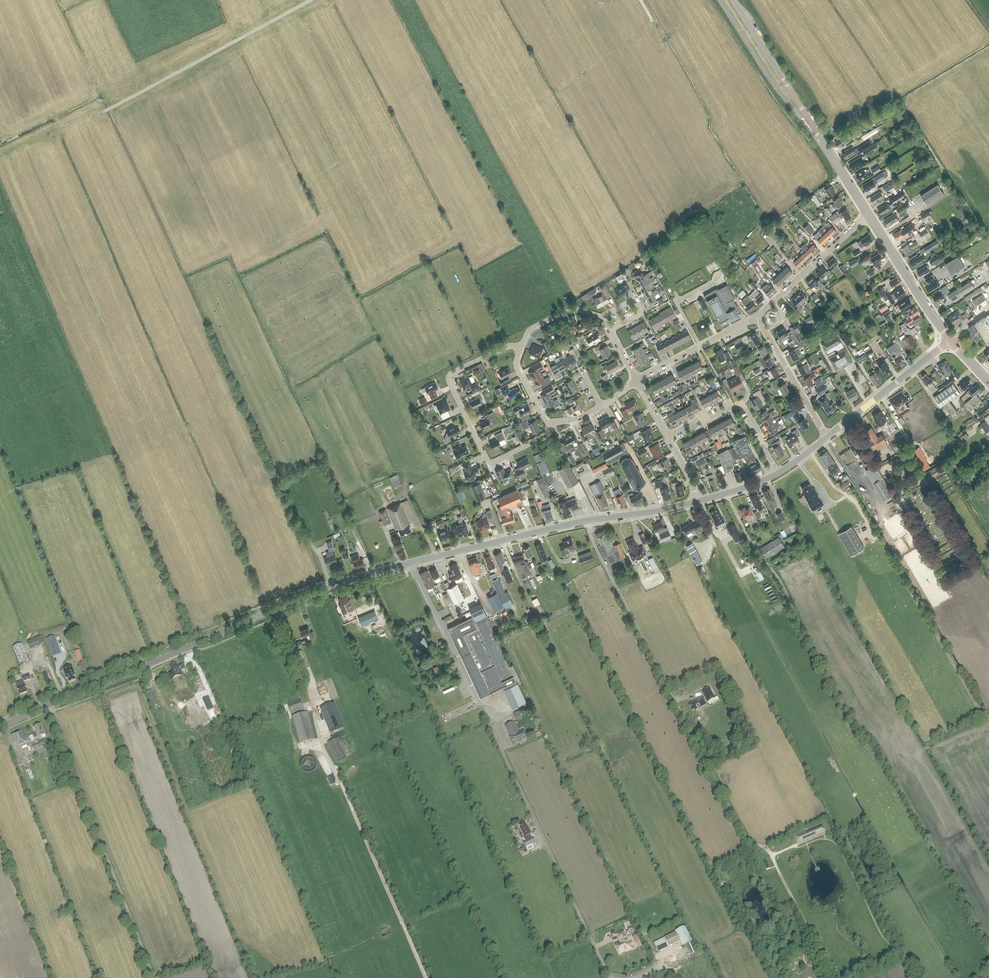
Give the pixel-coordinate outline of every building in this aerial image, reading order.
[(854,139),(862,133),(860,130),(858,131),(856,128),(850,133),(854,139)] [(878,131),(876,128),(862,137),(864,140),(878,131)] [(839,147),(848,142),(844,136),(835,141),(836,143),(835,143),(837,147),(838,146),(839,147)] [(861,146),(864,150),(873,145),(870,140),(861,146)] [(867,149),(870,154),(879,149),(875,144),(867,149)] [(856,155),(860,153),(864,150),(861,146),(857,149),(856,149),(856,148),(853,150),(851,147),(842,152),(843,154),(842,154),(844,158),(845,158),(846,159),(855,153),(856,155)] [(854,170),(864,164),(860,157),(849,164),(850,165),(849,166),(852,170),(853,169),(854,170)] [(871,170),(874,174),(881,170),(878,165),(871,170)] [(867,176),(871,174),(868,170),(864,172),(863,170),(855,175),(859,181),(867,176)] [(874,185),(885,178),(881,173),(871,179),(865,183),(866,184),(862,186),(866,192),(875,186),(874,185)] [(895,186),(891,181),(883,186),(886,192),(895,186)] [(938,184),(920,195),(927,205),(944,194),(938,184)] [(830,196),(835,192),(831,186),(826,189),(824,187),(820,189),(823,195),(827,192),(830,196)] [(892,203),(905,195),(902,190),(889,199),(892,203)] [(875,203),(884,198),(879,191),(871,197),(872,198),(870,199),(873,203),(874,202),(875,203)] [(835,209),(843,204),(839,197),(833,201),(835,204),(832,205),(835,209)] [(882,215),(891,209),(887,203),(878,208),(879,209),(878,210),(880,214),(881,213),(882,215)] [(899,213),(905,210),(902,205),(896,209),(899,213)] [(846,220),(851,216),(846,209),(836,216),(839,221),(842,219),(841,218),(844,217),(846,220)] [(930,214),(932,213),(931,210),(928,211),(921,215),(924,221),(931,216),(930,214)] [(888,227),(898,220),(894,213),(884,220),(888,227)] [(973,221),(969,223),(974,232),(978,230),(973,221)] [(827,231),(831,235),(836,231),(832,227),(833,226),(829,222),(826,224),(830,229),(828,231),(827,231)] [(904,234),(914,228),(911,225),(902,231),(901,230),(893,235),(896,240),(902,237),(905,236),(904,234)] [(826,240),(831,235),(827,231),(828,231),(824,227),(821,229),(825,233),(823,235),(822,236),(826,240)] [(821,245),(826,240),(822,236),(823,235),(819,231),(816,233),(820,237),(817,240),(821,245)] [(870,243),(869,242),(872,241),(868,235),(861,240),(857,242),(861,248),(865,245),(865,246),(867,246),(870,244),(870,243)] [(924,248),(927,252),(940,244),(939,243),(942,242),(940,238),(924,248)] [(921,244),(918,239),(913,243),(912,242),(909,244),(909,243),(901,248),(905,254),(911,251),(911,250),(921,244)] [(812,245),(809,248),(813,252),(817,248),(814,244),(812,242),(810,243),(812,245)] [(807,250),(804,253),(808,257),(813,252),(809,248),(807,246),(805,248),(807,250)] [(802,254),(799,257),(803,261),(808,257),(804,253),(802,250),(800,252),(802,254)] [(935,257),(938,262),(947,256),(944,251),(935,257)] [(785,268),(782,270),(787,276),(792,272),(784,263),(781,260),(783,258),(778,253),(774,257),(779,262),(782,265),(785,268)] [(870,265),(873,263),(876,267),(881,264),(879,260),(882,258),(881,256),(880,253),(879,254),(879,253),(870,259),(870,258),(867,260),(870,265)] [(921,260),(925,258),(923,254),(919,257),(917,254),(909,260),(913,266),(921,261),(921,260)] [(803,261),(799,257),(797,255),(796,257),(797,259),(794,262),(798,266),(803,261)] [(958,256),(945,263),(951,274),(964,266),(958,256)] [(851,268),(859,263),(856,258),(848,263),(851,268)] [(835,265),(837,263),(833,259),(827,264),(833,270),(837,267),(835,265)] [(761,282),(763,284),(765,285),(762,288),(761,288),(764,292),(765,291),(768,294),(774,288),(770,284),(768,282),(769,281),(765,275),(762,271),(755,260),(752,264),(757,273),(761,278),(762,280),(761,282)] [(780,272),(777,275),(783,281),(787,276),(782,270),(776,264),(775,266),(780,272)] [(928,265),(926,266),(917,272),(919,276),(924,273),(925,274),(929,271),(927,268),(929,267),(928,265)] [(869,277),(876,272),(873,267),(870,269),(869,267),(864,270),(869,277)] [(817,273),(821,278),(826,274),(829,278),(833,274),(829,270),(827,272),(823,268),(817,273)] [(643,275),(642,272),(640,269),(633,272),(635,276),(634,276),(637,282),(639,280),(648,275),(649,275),(648,273),(643,275)] [(783,281),(777,275),(772,269),(770,271),(773,274),(772,274),(775,277),(772,280),(778,285),(783,281)] [(623,272),(616,276),(619,282),(626,278),(623,272)] [(642,286),(654,279),(653,277),(650,279),(648,275),(639,280),(642,286)] [(926,286),(930,292),(939,285),(936,279),(935,280),(932,275),(925,280),(928,284),(926,286)] [(817,289),(820,286),(822,283),(819,280),(817,281),(813,277),(807,283),(812,288),(814,286),(817,289)] [(887,290),(889,289),(892,287),(899,283),(896,278),(891,281),(889,278),(884,281),(886,284),(882,287),(877,290),(881,297),(886,294),(883,289),(885,288),(887,290)] [(650,288),(654,286),(652,282),(655,281),(654,279),(642,286),(645,291),(650,288)] [(758,286),(752,281),(749,284),(755,289),(758,286)] [(941,299),(944,298),(943,297),(945,296),(946,296),(948,295),(951,300),(974,286),(970,281),(951,293),(946,286),(939,290),(940,292),(935,294),(935,295),(933,296),(934,297),(933,297),(935,299),(936,300),(937,299),(939,301),(941,299)] [(618,296),(619,297),(625,294),(626,295),(628,294),(626,291),(630,289),(627,284),(623,286),(618,288),(615,290),(617,294),(616,294),(618,297),(618,296)] [(704,295),(719,324),(738,314),(736,310),(738,309),(733,299),(734,298),(727,284),(718,289),(717,288),(704,295)] [(607,297),(610,295),(604,285),(600,288),(604,294),(594,299),(598,307),(610,301),(607,297)] [(985,285),(966,296),(968,300),(987,289),(985,285)] [(645,297),(657,291),(656,289),(654,286),(650,288),(645,291),(642,292),(645,297)] [(888,299),(892,304),(895,302),(894,300),(897,299),(898,300),(902,297),(906,294),(901,288),(893,293),(894,293),(891,295),(889,292),(883,296),(886,301),(888,299)] [(742,301),(747,307),(746,307),(750,311),(755,306),(752,302),(751,303),(750,301),(752,299),(749,296),(747,293),(746,293),(742,290),(738,294),(744,299),(742,301)] [(749,296),(752,299),(754,298),(759,303),(764,298),(760,294),(756,290),(753,293),(749,296)] [(657,291),(645,297),(648,303),(656,299),(654,295),(658,293),(657,291)] [(796,296),(803,303),(807,299),(801,292),(796,296)] [(985,299),(982,294),(972,300),(976,305),(985,299)] [(800,306),(803,303),(796,296),(792,300),(798,307),(796,309),(799,313),(802,311),(801,310),(802,308),(800,306)] [(708,307),(703,298),(698,300),(703,309),(708,307)] [(912,304),(908,298),(904,301),(904,300),(902,302),(898,304),(895,307),(896,309),(900,307),(902,310),(905,308),(906,308),(908,307),(908,306),(912,304)] [(882,313),(888,309),(886,304),(879,309),(882,313)] [(665,310),(672,322),(674,321),(672,319),(672,318),(676,316),(671,307),(665,310)] [(910,309),(910,308),(907,310),(908,313),(906,314),(909,318),(905,321),(908,326),(912,324),(911,322),(912,321),(910,317),(917,313),(914,307),(910,309)] [(672,322),(665,310),(659,313),(660,315),(664,323),(665,322),(668,320),(669,321),(668,321),(670,324),(672,322)] [(962,316),(960,314),(957,311),(953,313),(954,314),(947,318),(951,326),(957,322),(958,323),(967,317),(965,314),(962,316)] [(889,322),(894,319),(890,313),(885,316),(889,322)] [(975,324),(969,328),(973,333),(977,330),(978,332),(978,333),(973,337),(976,342),(981,338),(981,337),(983,336),(988,343),(988,342),(988,314),(975,324)] [(664,323),(660,315),(655,317),(661,330),(663,329),(662,327),(661,326),(665,323),(665,322),(664,323)] [(661,330),(655,317),(649,321),(654,330),(658,328),(658,329),(659,331),(661,330)] [(708,325),(712,323),(709,318),(703,321),(704,323),(697,326),(701,334),(710,329),(708,325)] [(799,342),(801,341),(799,338),(797,335),(798,335),(796,332),(799,331),(800,332),(804,329),(803,327),(802,328),(800,325),(797,320),(790,324),(792,327),(790,328),(792,331),(798,341),(799,342)] [(881,324),(886,334),(892,332),(887,321),(881,324)] [(579,333),(587,329),(583,322),(574,326),(574,325),(570,327),(573,333),(578,330),(579,333)] [(640,324),(645,333),(647,331),(649,334),(651,333),(650,330),(648,330),(644,322),(640,324)] [(900,325),(904,332),(907,337),(903,339),(909,350),(917,345),(911,335),(918,332),(915,326),(910,329),(909,328),(908,328),(904,323),(900,325)] [(645,333),(640,324),(635,327),(639,336),(642,334),(644,337),(646,336),(645,334),(645,333)] [(639,336),(635,327),(628,331),(633,339),(637,337),(638,340),(641,339),(640,337),(639,336)] [(795,344),(798,341),(792,331),(787,333),(784,328),(777,332),(779,336),(778,336),(778,337),(781,342),(782,342),(788,338),(789,339),(791,338),(792,340),(795,344)] [(684,333),(681,334),(685,342),(691,339),(686,330),(683,331),(684,333)] [(590,345),(600,340),(597,333),(593,334),(592,332),(584,336),(585,339),(587,339),(590,345)] [(678,336),(675,338),(679,345),(685,342),(681,334),(681,333),(677,335),(678,336)] [(756,345),(761,342),(756,333),(750,336),(748,337),(751,341),(749,342),(752,348),(756,345)] [(825,351),(827,355),(829,358),(836,371),(843,367),(846,365),(853,361),(845,349),(837,335),(822,344),(826,350),(825,351)] [(672,339),(669,341),(673,348),(679,345),(675,338),(674,336),(671,338),(672,339)] [(734,345),(737,349),(744,345),(742,341),(742,340),(741,338),(734,342),(735,344),(734,345)] [(666,342),(663,344),(667,351),(673,348),(669,341),(668,339),(665,341),(666,342)] [(546,341),(541,343),(547,354),(552,352),(546,341)] [(667,351),(663,344),(662,342),(660,344),(660,345),(657,347),(661,354),(667,351)] [(634,354),(643,350),(641,347),(644,345),(643,343),(640,344),(640,346),(632,350),(634,354)] [(530,354),(539,358),(543,349),(537,346),(533,344),(531,348),(532,348),(530,354)] [(604,358),(611,354),(607,346),(602,348),(600,345),(595,348),(596,351),(599,350),(604,358)] [(863,347),(857,351),(859,355),(865,351),(865,352),(867,356),(873,352),(869,345),(864,348),(863,347)] [(894,357),(893,358),(897,362),(900,365),(901,365),(902,364),(903,363),(904,362),(902,359),(903,359),(897,351),(899,350),(896,345),(894,347),(895,348),(890,352),(894,357)] [(759,359),(767,355),(765,353),(767,353),(763,346),(758,349),(761,355),(758,357),(759,359)] [(567,357),(571,364),(576,361),(575,359),(578,357),(573,348),(568,351),(570,355),(567,357)] [(796,352),(799,351),(797,348),(795,349),(789,352),(793,359),(798,356),(796,352)] [(646,349),(643,350),(634,354),(637,359),(646,355),(644,352),(647,350),(646,349)] [(727,361),(730,359),(727,352),(724,353),(721,349),(715,352),(720,362),(721,364),(722,363),(720,361),(726,359),(727,361)] [(649,354),(646,355),(637,359),(641,366),(650,362),(647,357),(650,356),(649,354)] [(856,358),(859,363),(867,359),(864,354),(856,358)] [(768,358),(767,355),(759,359),(764,367),(765,367),(767,366),(768,366),(773,363),(769,357),(768,358)] [(571,364),(567,357),(564,359),(562,356),(560,357),(562,360),(565,367),(571,364)] [(814,362),(810,356),(805,359),(809,365),(814,362)] [(562,360),(560,357),(558,358),(560,361),(556,363),(561,372),(563,370),(562,369),(565,367),(562,360)] [(889,367),(884,359),(877,363),(882,371),(884,370),(886,372),(890,370),(888,367),(889,367)] [(951,369),(946,360),(938,365),(945,377),(951,374),(949,371),(951,369)] [(615,370),(619,368),(615,361),(607,366),(606,365),(602,367),(604,371),(608,370),(610,374),(615,371),(615,370)] [(693,364),(697,371),(698,373),(701,372),(700,369),(702,368),(699,361),(693,364)] [(532,379),(541,374),(540,370),(543,368),(540,362),(532,367),(534,371),(529,373),(532,379)] [(561,372),(556,363),(552,365),(550,362),(548,363),(550,366),(554,373),(557,372),(558,373),(561,372)] [(697,371),(693,364),(688,366),(692,374),(693,376),(695,375),(694,373),(697,371)] [(801,374),(806,372),(807,373),(811,371),(807,364),(803,366),(798,368),(801,374)] [(741,373),(737,365),(733,367),(736,373),(735,374),(736,376),(741,373)] [(692,374),(688,366),(682,369),(686,377),(692,374)] [(759,367),(753,371),(756,376),(762,372),(759,367)] [(774,377),(779,374),(776,367),(770,370),(767,372),(770,376),(772,374),(774,377)] [(508,368),(499,373),(502,379),(499,380),(501,385),(510,380),(508,376),(511,374),(508,368)] [(682,369),(677,372),(681,379),(682,382),(685,380),(684,378),(686,377),(682,369)] [(874,384),(881,380),(875,371),(869,375),(874,384)] [(930,379),(926,373),(925,374),(924,374),(923,375),(923,376),(922,376),(928,385),(932,391),(936,388),(932,382),(934,381),(931,377),(930,379)] [(532,379),(535,384),(542,381),(544,385),(551,381),(549,377),(544,379),(541,374),(532,379)] [(667,377),(671,385),(672,387),(674,386),(673,384),(676,382),(673,374),(667,377)] [(811,380),(816,377),(814,374),(809,376),(804,379),(808,385),(813,383),(811,380)] [(958,375),(954,378),(952,375),(942,382),(946,387),(959,377),(958,375)] [(738,388),(743,385),(738,376),(733,379),(738,388)] [(473,391),(479,388),(476,381),(472,384),(469,377),(464,380),(464,379),(459,381),(461,385),(462,385),(464,390),(471,387),(473,391)] [(666,387),(668,391),(670,390),(668,386),(671,385),(667,377),(662,380),(666,387)] [(964,389),(971,384),(967,378),(963,382),(962,381),(959,383),(960,384),(957,386),(962,391),(964,389)] [(564,388),(574,383),(572,379),(564,383),(565,385),(563,386),(564,388)] [(726,379),(723,381),(726,386),(729,385),(733,391),(738,388),(733,379),(728,382),(726,379)] [(666,387),(662,380),(657,383),(660,390),(661,392),(663,391),(662,389),(666,387)] [(824,384),(826,382),(825,380),(816,385),(817,386),(817,388),(815,389),(819,395),(827,390),(824,384)] [(773,385),(777,390),(780,389),(783,394),(789,391),(784,383),(780,385),(778,382),(773,385)] [(849,389),(846,392),(849,398),(850,397),(850,398),(852,396),(857,393),(851,382),(847,384),(849,389)] [(423,392),(427,391),(428,394),(429,394),(430,396),(432,399),(438,396),(436,393),(435,391),(438,389),(435,383),(432,384),(431,383),(429,384),(428,386),(422,389),(421,390),(422,392),(423,392)] [(660,390),(657,383),(651,386),(656,395),(658,394),(657,392),(660,390)] [(953,383),(940,393),(933,397),(940,407),(943,405),(950,415),(957,410),(950,400),(960,393),(953,383)] [(544,402),(552,397),(550,394),(555,391),(551,385),(542,390),(545,394),(541,396),(544,402)] [(967,391),(972,397),(964,404),(970,411),(981,401),(976,394),(978,393),(978,392),(981,390),(977,385),(973,387),(967,391)] [(517,393),(520,391),(518,387),(515,389),(515,388),(510,391),(508,387),(501,391),(504,397),(508,395),(510,400),(519,395),(517,393)] [(576,387),(568,391),(569,392),(567,394),(568,396),(570,395),(571,395),(578,391),(576,387)] [(708,391),(710,394),(714,401),(720,398),(717,391),(713,393),(712,389),(708,391)] [(752,406),(755,410),(763,405),(759,399),(763,396),(759,390),(754,393),(756,397),(750,401),(753,406),(752,406)] [(904,402),(910,398),(908,395),(905,396),(901,391),(889,399),(895,409),(905,403),(904,402)] [(473,409),(482,404),(480,400),(482,399),(480,393),(474,396),(476,399),(469,402),(471,404),(473,409)] [(704,398),(708,405),(714,401),(710,394),(707,396),(705,393),(703,394),(705,397),(704,398)] [(575,405),(583,400),(581,395),(573,399),(572,397),(567,400),(569,404),(574,402),(575,405)] [(700,396),(698,397),(700,400),(704,407),(708,405),(704,398),(701,399),(700,396)] [(828,413),(836,407),(833,402),(831,404),(826,396),(825,396),(819,401),(822,406),(823,405),(825,408),(824,409),(828,413)] [(552,397),(544,402),(547,407),(553,404),(554,407),(560,405),(557,399),(554,401),(552,397)] [(699,410),(695,403),(697,401),(694,397),(690,399),(692,404),(689,405),(693,413),(699,410)] [(443,419),(450,416),(448,410),(450,409),(447,403),(448,403),(446,399),(442,401),(442,402),(436,405),(441,415),(443,419)] [(625,404),(628,411),(638,406),(634,399),(625,404)] [(583,400),(575,405),(577,408),(573,409),(574,411),(586,405),(583,400)] [(984,406),(985,407),(977,413),(980,417),(988,411),(988,410),(988,401),(984,406)] [(686,405),(683,406),(683,407),(688,416),(693,413),(689,405),(688,402),(685,404),(686,405)] [(519,411),(522,415),(520,416),(523,420),(530,417),(528,413),(531,411),(528,405),(524,407),(522,403),(513,408),(516,413),(519,411)] [(680,406),(682,409),(679,411),(683,418),(688,416),(683,407),(683,406),(682,404),(680,406)] [(629,415),(626,409),(621,412),(624,418),(629,415)] [(761,420),(774,412),(773,410),(768,413),(766,410),(758,414),(761,420)] [(784,416),(786,420),(796,414),(794,410),(784,416)] [(670,413),(671,415),(668,417),(672,424),(677,421),(673,414),(674,414),(672,411),(670,413)] [(679,411),(674,414),(673,414),(677,421),(683,418),(679,411)] [(884,426),(882,423),(886,420),(881,411),(880,412),(879,411),(878,412),(878,413),(873,416),(875,419),(877,423),(877,422),(879,425),(881,428),(884,426)] [(483,430),(491,426),(490,422),(496,419),(493,412),(485,416),(487,420),(480,423),(483,430)] [(643,416),(644,415),(643,412),(634,417),(639,427),(647,423),(643,416)] [(764,425),(772,420),(770,417),(776,414),(774,412),(761,420),(764,425)] [(793,417),(799,425),(800,424),(802,428),(808,424),(804,418),(801,419),(798,414),(793,417)] [(619,424),(616,418),(611,421),(608,416),(603,419),(607,427),(610,425),(612,429),(613,428),(614,429),(618,427),(617,425),(619,424)] [(729,427),(730,426),(734,425),(735,428),(737,427),(735,423),(735,424),(731,417),(726,420),(729,427)] [(964,423),(967,427),(976,421),(973,417),(964,423)] [(604,428),(607,427),(603,419),(598,421),(602,429),(599,431),(602,437),(605,435),(604,433),(606,432),(604,428)] [(533,434),(540,430),(537,425),(538,425),(536,421),(529,424),(527,420),(520,424),(523,430),(530,427),(533,434)] [(729,427),(726,420),(720,423),(724,430),(725,429),(728,428),(730,431),(732,430),(730,426),(729,427)] [(767,430),(779,423),(778,421),(774,423),(772,420),(764,425),(767,430)] [(985,421),(980,424),(986,433),(988,431),(988,427),(985,421)] [(599,438),(602,437),(599,431),(596,432),(591,423),(586,426),(590,434),(593,432),(595,436),(597,435),(599,438)] [(724,430),(720,423),(715,426),(719,433),(719,432),(723,431),(725,434),(727,433),(725,429),(724,430)] [(779,423),(767,430),(771,435),(778,431),(776,428),(780,425),(779,423)] [(457,425),(446,430),(448,433),(447,433),(444,440),(446,443),(454,440),(452,436),(461,432),(459,429),(459,428),(459,426),(458,426),(457,425)] [(510,425),(505,428),(508,434),(513,431),(510,425)] [(590,434),(586,426),(581,428),(584,432),(580,434),(584,442),(592,438),(590,434)] [(719,433),(715,426),(709,429),(713,436),(717,433),(719,437),(721,436),(719,432),(719,433)] [(736,429),(740,436),(745,433),(741,426),(736,429)] [(876,452),(888,445),(885,441),(886,440),(882,434),(878,437),(872,427),(865,431),(870,439),(866,442),(871,450),(874,448),(876,452)] [(646,443),(654,438),(650,432),(652,431),(650,428),(641,433),(646,443)] [(790,436),(795,444),(799,441),(796,435),(799,434),(796,429),(791,432),(793,435),(790,436)] [(520,441),(523,439),(519,430),(515,432),(520,441)] [(700,434),(704,441),(707,439),(709,443),(711,442),(709,438),(708,438),(705,431),(700,434)] [(501,446),(499,442),(505,439),(502,432),(495,435),(497,440),(490,443),(493,449),(501,446)] [(568,435),(572,444),(578,441),(573,433),(568,435)] [(963,443),(970,438),(966,433),(959,437),(963,443)] [(695,437),(698,444),(702,442),(704,446),(706,445),(704,441),(700,434),(695,437)] [(779,444),(780,443),(779,441),(780,440),(778,437),(779,437),(777,434),(770,438),(773,444),(775,443),(776,445),(773,447),(778,457),(784,453),(779,444)] [(574,447),(572,444),(568,435),(563,438),(564,441),(561,442),(562,444),(560,445),(564,452),(574,447)] [(735,449),(735,450),(740,459),(743,457),(749,467),(748,467),(752,474),(756,471),(757,472),(762,469),(758,462),(757,462),(751,453),(752,452),(746,444),(749,442),(745,435),(732,442),(735,449)] [(795,444),(790,436),(788,438),(786,435),(780,438),(783,443),(786,441),(790,447),(795,444)] [(698,449),(700,448),(698,444),(695,437),(689,440),(693,447),(696,445),(698,449)] [(864,463),(865,463),(871,459),(865,448),(862,450),(859,446),(855,441),(852,437),(847,440),(850,446),(851,449),(855,455),(858,453),(864,463)] [(695,450),(693,447),(689,440),(683,443),(687,450),(691,448),(693,452),(695,450)] [(582,442),(577,444),(581,451),(586,449),(582,442)] [(457,458),(469,453),(466,446),(462,448),(459,443),(452,446),(454,450),(453,450),(457,458)] [(659,447),(660,446),(659,443),(649,448),(655,458),(662,454),(659,447)] [(607,462),(608,462),(609,464),(622,457),(622,459),(621,462),(621,466),(634,489),(644,483),(639,472),(639,471),(638,469),(638,468),(637,469),(632,460),(630,457),(626,450),(623,452),(622,449),(625,448),(623,444),(603,454),(607,462)] [(637,451),(639,456),(647,452),(644,447),(637,451)] [(724,473),(731,470),(731,468),(734,467),(732,461),(733,460),(734,461),(738,458),(739,459),(740,459),(735,450),(733,447),(728,450),(728,449),(718,454),(722,464),(724,473)] [(833,459),(827,450),(819,455),(822,459),(822,460),(827,467),(828,467),(834,476),(841,471),(833,459)] [(554,481),(541,452),(533,456),(546,484),(554,481)] [(568,456),(573,465),(576,464),(571,454),(568,456)] [(523,469),(531,465),(527,457),(521,460),(522,460),(517,463),(520,469),(516,471),(519,477),(525,474),(523,469)] [(621,457),(611,463),(612,465),(621,461),(622,459),(621,457)] [(659,467),(661,466),(665,472),(671,469),(668,463),(669,463),(667,459),(657,464),(659,467)] [(469,461),(462,464),(466,471),(464,472),(468,480),(470,480),(470,482),(475,479),(474,478),(477,476),(475,474),(479,472),(476,466),(473,468),(469,461)] [(578,481),(569,464),(558,469),(567,487),(578,481)] [(611,467),(602,471),(605,475),(613,471),(611,467)] [(721,487),(726,485),(724,477),(724,478),(720,467),(714,470),(715,473),(718,472),(720,479),(718,479),(721,487)] [(737,481),(744,478),(741,471),(740,471),(739,467),(734,469),(735,472),(734,473),(737,481)] [(508,478),(514,475),(510,469),(505,472),(503,469),(496,472),(501,482),(508,479),(508,478)] [(845,481),(852,477),(849,473),(842,477),(845,481)] [(397,474),(390,478),(395,489),(402,485),(397,474)] [(712,490),(717,488),(714,478),(713,479),(712,476),(710,476),(710,475),(707,476),(712,490)] [(536,480),(539,486),(545,498),(547,497),(548,498),(551,497),(542,477),(536,480)] [(883,477),(873,483),(884,500),(894,494),(883,477)] [(678,495),(684,494),(682,485),(679,485),(677,478),(671,480),(673,489),(676,489),(678,495)] [(595,495),(596,497),(595,497),(599,504),(600,504),(602,508),(608,505),(605,499),(606,499),(603,493),(602,494),(601,492),(605,490),(600,480),(590,486),(595,496),(595,495)] [(664,498),(670,496),(668,487),(663,488),(663,486),(662,480),(655,482),(657,487),(660,486),(661,488),(660,488),(661,492),(662,492),(664,498)] [(621,486),(621,487),(623,491),(623,490),(625,494),(628,493),(627,490),(631,488),(629,482),(621,486)] [(486,498),(480,483),(471,487),(476,502),(486,498)] [(813,489),(810,483),(802,488),(805,493),(803,494),(813,510),(824,504),(814,488),(813,489)] [(774,500),(775,499),(770,489),(762,492),(767,503),(768,502),(771,509),(777,506),(774,500)] [(503,495),(509,508),(517,504),(518,507),(523,505),(520,500),(521,500),(517,490),(503,495)] [(628,494),(630,497),(634,504),(643,499),(640,492),(634,495),(632,492),(628,494)] [(617,504),(619,503),(620,506),(623,504),(624,505),(625,504),(626,503),(622,494),(620,495),(619,493),(615,495),(616,497),(617,500),(616,501),(617,504)] [(763,508),(762,506),(761,504),(762,504),(761,500),(760,498),(759,498),(757,493),(750,497),(755,507),(757,506),(758,510),(761,509),(763,514),(767,512),(764,507),(763,508)] [(502,517),(504,523),(515,520),(513,514),(512,515),(509,508),(503,495),(500,497),(497,498),(491,501),(494,506),(497,505),(496,502),(499,501),(502,506),(498,508),(502,517)] [(563,515),(570,512),(570,509),(572,509),(573,509),(573,510),(578,508),(577,507),(578,507),(575,498),(567,501),(559,503),(563,515)] [(414,528),(418,526),(407,500),(387,509),(396,529),(398,529),(401,536),(411,531),(409,526),(410,526),(409,524),(412,523),(414,528)] [(533,516),(538,514),(535,503),(534,500),(529,501),(530,504),(531,508),(530,509),(531,511),(532,511),(533,516)] [(546,521),(554,519),(551,508),(549,504),(541,506),(546,521)] [(754,518),(753,514),(749,507),(745,509),(745,507),(739,509),(744,519),(745,518),(747,522),(754,518)] [(466,516),(461,508),(458,510),(463,518),(465,520),(468,519),(466,516)] [(713,522),(715,526),(725,521),(723,517),(718,508),(710,513),(715,522),(713,522)] [(391,522),(386,509),(378,512),(382,520),(379,521),(382,527),(391,522)] [(486,511),(487,513),(483,514),(482,516),(483,518),(475,520),(480,532),(484,530),(483,529),(490,527),(487,519),(493,517),(490,510),(486,511)] [(780,520),(785,518),(781,511),(776,514),(780,520)] [(459,524),(451,526),(452,529),(455,528),(457,533),(463,532),(464,532),(464,534),(468,533),(466,527),(467,526),(466,525),(465,522),(462,523),(461,516),(458,517),(459,524)] [(441,540),(450,536),(447,527),(445,528),(443,524),(444,523),(442,519),(436,522),(438,526),(439,525),(441,530),(437,531),(441,540)] [(664,528),(661,521),(653,525),(656,532),(658,531),(662,540),(671,537),(667,527),(664,528)] [(686,525),(682,527),(686,534),(694,530),(696,533),(703,530),(699,523),(696,524),(693,525),(691,522),(688,524),(686,525)] [(735,524),(727,528),(731,535),(732,535),(735,542),(742,538),(735,524)] [(852,526),(838,533),(850,555),(863,548),(852,526)] [(609,564),(625,557),(619,543),(614,545),(613,546),(611,542),(610,543),(607,536),(606,536),(604,531),(595,535),(600,545),(599,546),(604,558),(606,557),(609,564)] [(647,542),(643,533),(638,535),(643,544),(647,542)] [(785,548),(778,537),(759,549),(766,559),(785,548)] [(642,556),(646,554),(642,547),(639,549),(633,538),(626,541),(631,551),(630,551),(630,552),(630,553),(633,560),(637,558),(637,559),(643,556),(642,556)] [(570,551),(575,549),(571,539),(563,542),(564,545),(560,547),(563,555),(568,553),(567,549),(569,549),(570,551)] [(539,556),(541,560),(542,564),(546,563),(544,559),(547,558),(544,551),(542,544),(541,544),(540,544),(539,544),(538,545),(535,546),(538,553),(539,556)] [(326,566),(337,562),(335,555),(334,555),(332,550),(334,550),(333,545),(327,547),(329,552),(325,553),(327,557),(324,558),(326,566)] [(528,546),(526,547),(526,548),(523,549),(525,552),(523,553),(523,555),(512,557),(520,575),(522,579),(526,577),(526,578),(532,575),(529,568),(532,567),(530,563),(533,562),(531,560),(531,559),(530,556),(532,555),(529,547),(528,546)] [(347,550),(341,552),(343,559),(350,557),(347,550)] [(594,559),(591,551),(578,555),(581,563),(582,565),(594,560),(594,559)] [(507,567),(504,569),(501,562),(504,561),(501,552),(494,555),(497,564),(498,564),(500,571),(502,570),(503,574),(509,572),(507,567)] [(353,567),(354,567),(355,568),(365,565),(362,559),(360,560),(358,554),(351,557),(353,564),(352,564),(352,565),(352,567),(353,567)] [(494,570),(493,568),(496,568),(492,560),(491,560),(490,556),(485,558),(487,563),(486,564),(489,570),(491,569),(492,571),(494,570)] [(474,575),(483,572),(480,563),(479,563),(476,557),(468,560),(470,566),(470,567),(470,568),(471,568),(474,575)] [(449,566),(452,572),(449,573),(451,580),(454,579),(455,580),(462,577),(457,564),(449,566)] [(761,581),(765,579),(759,564),(755,565),(761,581)] [(434,580),(435,580),(440,578),(439,576),(440,576),(436,569),(430,572),(433,579),(434,580)] [(427,588),(431,586),(435,593),(441,590),(438,584),(434,586),(434,585),(427,570),(420,574),(423,579),(423,578),(424,581),(427,588)] [(572,583),(567,572),(562,574),(566,583),(567,582),(568,584),(572,583)] [(490,576),(509,616),(512,614),(510,610),(513,609),(511,605),(514,604),(507,591),(505,592),(498,578),(497,578),(495,573),(490,576)] [(468,586),(473,583),(470,577),(465,579),(468,586)] [(535,578),(530,580),(534,589),(538,587),(535,578)] [(450,587),(447,588),(454,604),(464,599),(457,584),(450,587)] [(452,604),(447,593),(443,595),(448,606),(452,604)] [(497,593),(487,597),(494,611),(503,607),(497,593)] [(343,615),(354,610),(350,600),(349,600),(346,595),(338,598),(339,600),(333,603),(336,608),(340,607),(343,615)] [(480,602),(468,608),(475,621),(486,615),(480,602)] [(375,611),(358,619),(361,626),(378,618),(375,611)] [(486,616),(475,622),(472,617),(448,628),(480,698),(516,681),(514,676),(517,674),(513,664),(509,666),(502,650),(503,650),(501,645),(499,645),(486,616)] [(310,639),(315,637),(313,632),(310,633),(308,628),(300,631),(302,637),(308,635),(310,639)] [(31,648),(46,644),(44,636),(29,640),(31,648)] [(47,639),(53,657),(61,654),(54,636),(47,639)] [(22,643),(13,647),(20,666),(29,662),(22,643)] [(76,651),(80,662),(85,660),(81,649),(76,651)] [(170,679),(171,681),(170,681),(172,686),(173,685),(175,689),(174,690),(176,694),(178,697),(178,696),(188,692),(190,696),(193,694),(191,691),(189,688),(190,688),(188,683),(188,684),(186,680),(187,680),(185,675),(184,675),(182,672),(181,670),(186,668),(184,663),(178,666),(177,663),(170,666),(172,672),(168,674),(170,679)] [(66,678),(68,678),(69,682),(75,680),(74,676),(75,675),(72,665),(63,669),(66,678)] [(27,692),(24,682),(31,680),(29,674),(22,677),(23,680),(16,683),(20,695),(27,692)] [(503,690),(512,708),(526,702),(517,684),(503,690)] [(707,702),(714,698),(709,688),(702,692),(707,702)] [(153,691),(147,694),(154,710),(160,707),(153,691)] [(695,710),(705,705),(702,698),(695,702),(695,703),(689,706),(692,711),(694,710),(695,710)] [(301,699),(287,704),(290,713),(304,708),(301,699)] [(320,709),(330,732),(344,726),(334,703),(320,709)] [(315,739),(308,712),(292,716),(299,743),(315,739)] [(510,736),(509,737),(514,746),(529,738),(524,729),(518,732),(513,722),(505,726),(510,736)] [(38,737),(45,734),(41,724),(34,727),(36,733),(32,735),(34,738),(38,736),(38,737)] [(16,746),(27,741),(24,733),(22,733),(21,731),(11,735),(16,746)] [(337,739),(328,744),(337,762),(346,757),(337,739)] [(45,750),(42,743),(32,747),(36,755),(45,750)] [(306,755),(302,765),(313,769),(316,759),(306,755)] [(519,850),(522,856),(529,853),(528,851),(534,848),(532,844),(536,842),(533,837),(532,838),(530,834),(531,833),(528,827),(527,827),(525,822),(520,825),(521,827),(520,827),(524,837),(523,837),(525,841),(523,842),(525,845),(522,846),(523,848),(519,850)] [(798,841),(824,830),(822,824),(817,826),(818,828),(805,833),(804,831),(797,834),(798,836),(796,837),(798,841)] [(685,926),(674,931),(671,932),(672,934),(653,943),(658,952),(679,942),(682,946),(686,944),(688,949),(674,956),(676,961),(691,955),(691,954),(696,951),(691,942),(692,941),(685,926)] [(620,943),(616,944),(620,953),(631,948),(623,932),(618,934),(618,932),(614,934),(615,936),(616,935),(620,943)] [(705,952),(684,961),(686,963),(690,961),(691,965),(703,960),(702,959),(707,957),(705,952)]
